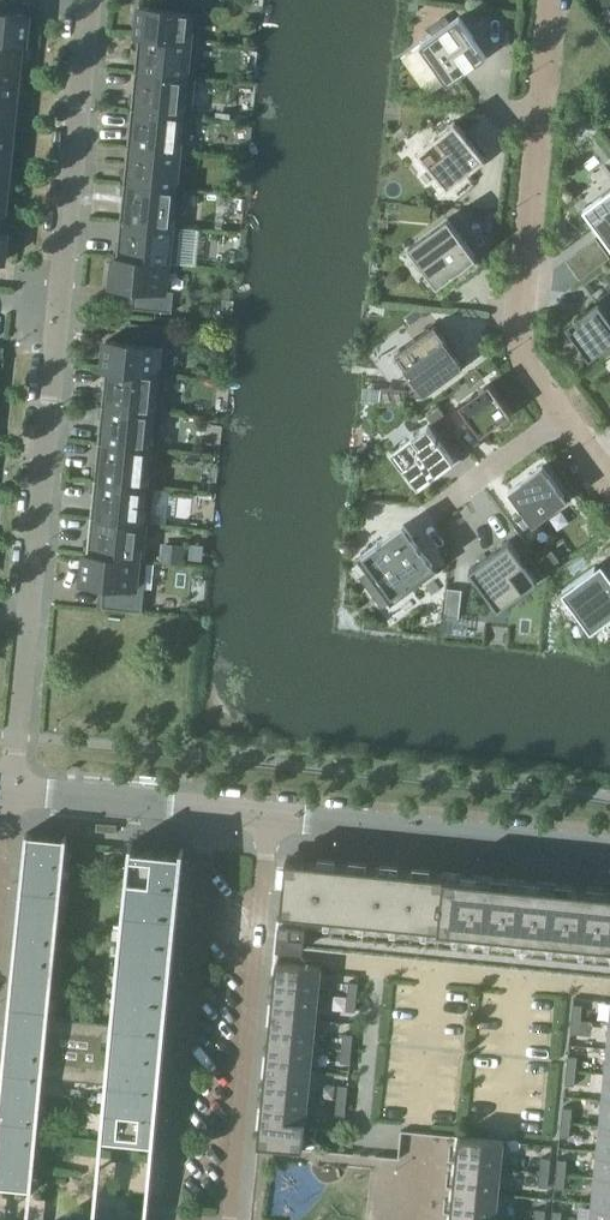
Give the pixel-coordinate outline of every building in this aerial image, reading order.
[(25,42),(28,14),(4,12),(5,0),(0,0),(0,40),(25,42)] [(137,33),(199,39),(203,0),(164,0),(163,8),(139,6),(137,33)] [(459,16),(437,32),(420,44),(448,83),(487,56),(459,16)] [(138,35),(135,70),(195,77),(199,39),(137,33),(136,35),(138,35)] [(18,69),(20,43),(25,44),(25,42),(0,40),(0,67),(18,69)] [(15,96),(18,69),(0,67),(0,95),(15,96)] [(135,70),(131,107),(191,114),(195,77),(135,70)] [(12,124),(15,96),(0,95),(0,122),(12,124)] [(131,107),(127,145),(188,151),(191,114),(131,107)] [(10,151),(12,124),(0,122),(0,150),(10,151)] [(455,126),(417,154),(445,193),(484,165),(455,126)] [(127,145),(123,182),(174,187),(177,156),(187,157),(188,151),(127,145)] [(7,178),(10,151),(0,150),(0,177),(7,178)] [(123,182),(120,219),(180,225),(184,189),(174,188),(174,187),(123,182)] [(609,245),(609,188),(583,208),(609,245)] [(408,247),(437,286),(476,257),(447,218),(408,247)] [(116,257),(167,262),(177,263),(180,225),(120,219),(116,257)] [(589,242),(579,250),(593,269),(603,261),(589,242)] [(167,262),(116,257),(114,257),(111,286),(135,289),(133,307),(132,307),(132,308),(172,312),(174,291),(164,290),(167,262)] [(598,302),(565,326),(589,359),(609,343),(609,319),(598,302)] [(106,340),(103,367),(165,373),(170,326),(131,322),(130,324),(131,324),(130,342),(106,340)] [(394,354),(423,394),(463,365),(434,325),(394,354)] [(104,369),(101,404),(162,410),(165,373),(103,367),(103,369),(104,369)] [(470,386),(484,376),(478,369),(464,379),(470,386)] [(480,435),(510,414),(489,383),(458,405),(480,435)] [(101,404),(97,442),(158,448),(162,410),(101,404)] [(418,487),(453,461),(427,425),(392,452),(418,487)] [(97,442),(94,479),(154,485),(158,448),(97,442)] [(542,466),(522,480),(508,490),(533,524),(567,499),(542,466)] [(94,479),(90,516),(150,522),(154,485),(94,479)] [(90,516),(86,554),(137,559),(141,524),(150,525),(150,522),(90,516)] [(416,578),(433,565),(421,550),(417,545),(403,525),(388,535),(362,555),(395,599),(390,602),(391,603),(411,588),(436,570),(435,569),(419,581),(416,578)] [(537,579),(508,540),(469,569),(498,608),(537,579)] [(159,562),(184,564),(185,546),(160,544),(159,562)] [(540,559),(548,570),(559,562),(551,551),(540,559)] [(137,559),(86,554),(84,553),(82,583),(105,585),(103,607),(102,606),(102,608),(141,612),(147,560),(137,559)] [(591,630),(609,616),(609,577),(600,563),(596,567),(595,566),(562,590),(591,630)] [(448,613),(458,613),(460,587),(449,586),(448,613)] [(50,836),(28,834),(28,833),(25,833),(0,1086),(0,1186),(28,1189),(28,1193),(31,1193),(43,1074),(106,1080),(99,1145),(102,1145),(103,1137),(151,1142),(149,1159),(152,1159),(183,848),(180,848),(180,852),(132,847),(132,843),(129,843),(115,989),(114,994),(111,1025),(48,1019),(66,837),(63,837),(63,838),(50,836)] [(603,891),(586,889),(573,888),(571,887),(565,887),(540,884),(523,883),(510,881),(509,881),(508,881),(502,880),(460,876),(447,875),(445,875),(439,874),(414,872),(397,870),(384,869),(382,869),(376,868),(350,865),(325,863),(319,862),(317,862),(304,861),(303,861),(286,859),(285,859),(283,886),(280,912),(290,913),(322,916),(369,921),(415,926),(458,930),(501,934),(555,940),(602,944),(609,945),(609,891),(603,891)] [(314,948),(317,923),(279,919),(279,921),(277,944),(314,948)] [(275,962),(272,989),(317,993),(320,966),(275,962)] [(347,983),(346,996),(356,997),(357,984),(347,983)] [(272,989),(270,1015),(315,1019),(317,993),(272,989)] [(356,997),(346,996),(345,1010),(354,1011),(356,997)] [(573,1005),(571,1019),(581,1020),(582,1006),(573,1005)] [(270,1015),(267,1040),(312,1045),(315,1019),(270,1015)] [(581,1020),(571,1019),(570,1032),(580,1033),(581,1020)] [(342,1034),(341,1048),(351,1049),(352,1035),(342,1034)] [(267,1040),(265,1066),(310,1071),(312,1045),(267,1040)] [(351,1049),(341,1048),(340,1061),(349,1062),(351,1049)] [(567,1057),(566,1070),(576,1071),(577,1058),(567,1057)] [(265,1066),(262,1092),(307,1096),(310,1071),(265,1066)] [(576,1071),(566,1070),(565,1084),(574,1085),(576,1071)] [(601,1100),(609,1101),(609,1075),(604,1075),(601,1100)] [(337,1086),(336,1100),(345,1100),(347,1087),(337,1086)] [(262,1092),(259,1117),(305,1122),(307,1096),(262,1092)] [(345,1100),(336,1100),(334,1113),(344,1114),(345,1100)] [(599,1126),(609,1127),(609,1101),(601,1100),(599,1126)] [(562,1108),(561,1122),(571,1123),(572,1109),(562,1108)] [(305,1122),(259,1117),(257,1145),(302,1149),(305,1122)] [(571,1123),(561,1122),(560,1136),(569,1137),(571,1123)] [(332,1139),(341,1140),(343,1126),(333,1125),(332,1139)] [(596,1152),(609,1153),(609,1127),(599,1126),(596,1152)] [(458,1137),(455,1164),(500,1168),(503,1141),(458,1137)] [(594,1177),(609,1179),(609,1153),(596,1152),(594,1177)] [(540,1158),(539,1172),(549,1173),(550,1159),(540,1158)] [(557,1160),(556,1174),(565,1175),(567,1161),(557,1160)] [(455,1164),(452,1189),(497,1194),(500,1168),(455,1164)] [(549,1173),(539,1172),(538,1186),(547,1187),(549,1173)] [(565,1175),(556,1174),(554,1187),(564,1188),(565,1175)] [(591,1203),(609,1205),(609,1179),(594,1177),(591,1203)] [(452,1189),(450,1215),(495,1219),(497,1194),(452,1189)] [(589,1219),(609,1219),(609,1205),(591,1203),(589,1219)] [(534,1219),(544,1219),(545,1211),(535,1210),(534,1219)] [(551,1219),(561,1219),(562,1213),(552,1212),(551,1219)]
